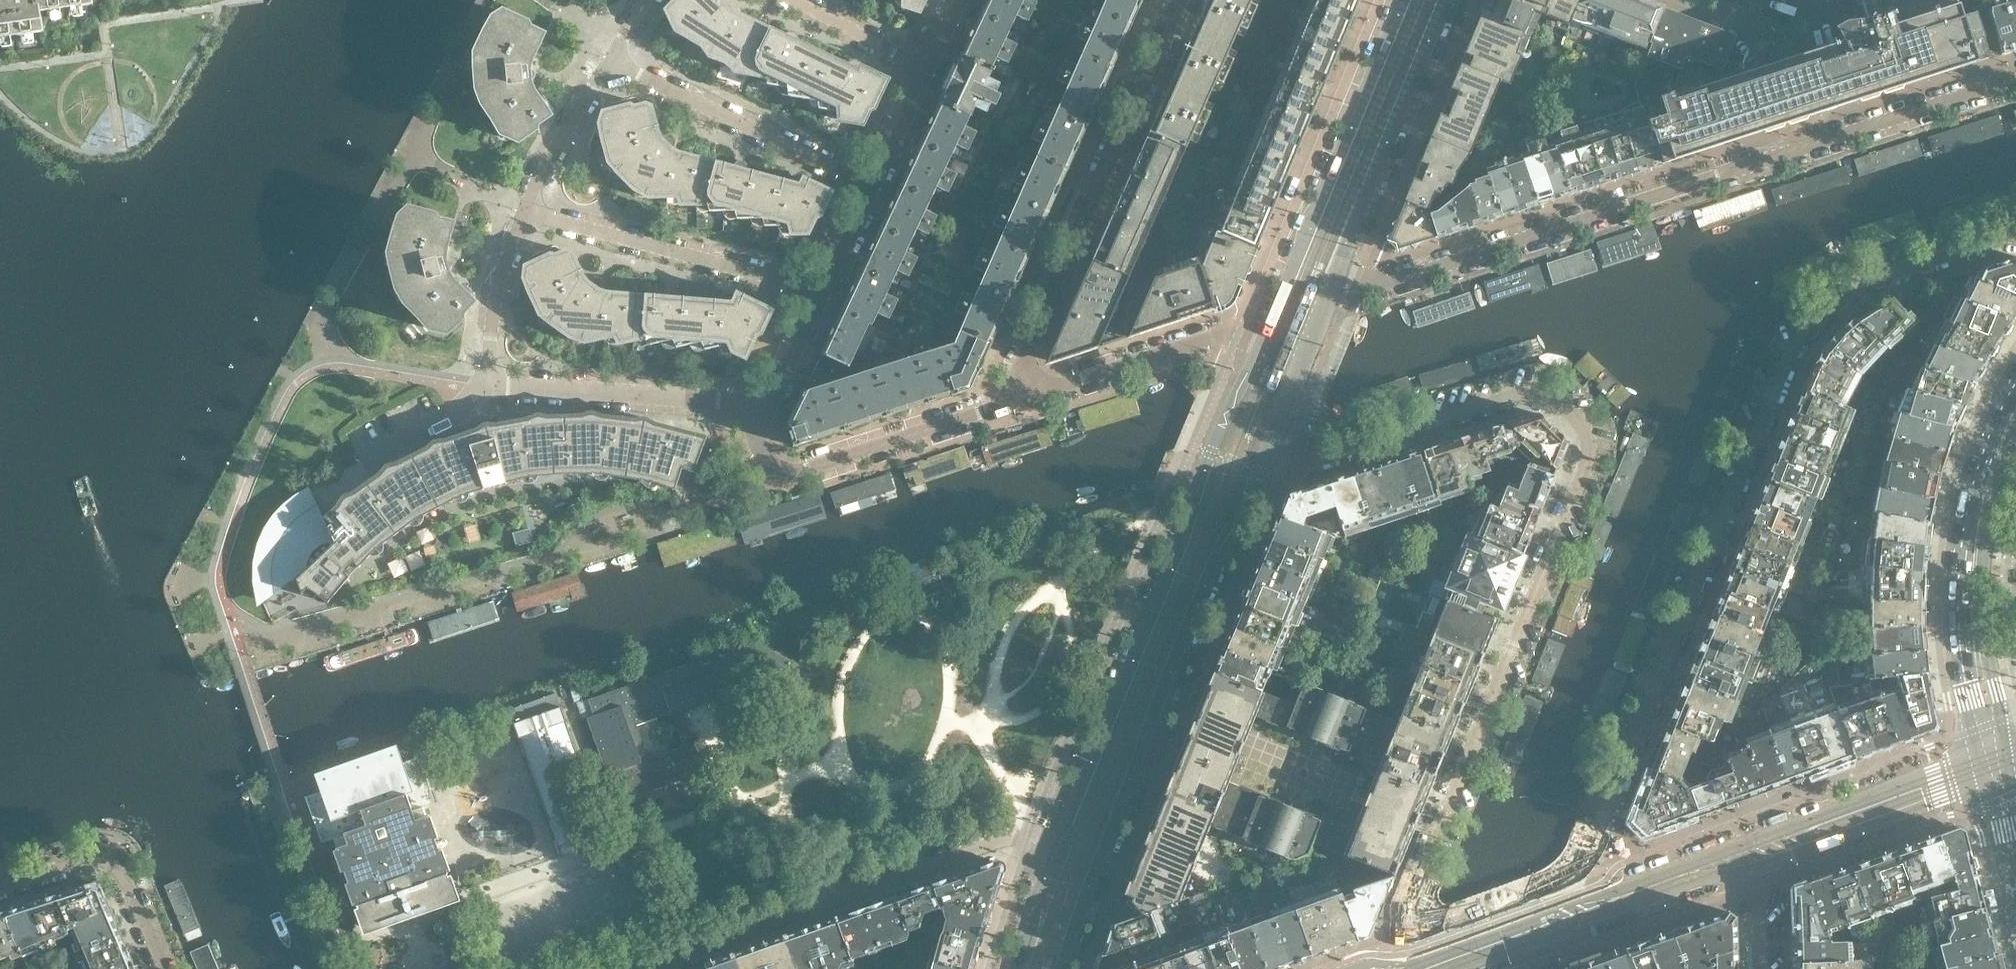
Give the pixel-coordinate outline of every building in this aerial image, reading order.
[(37,0),(0,0),(0,37),(44,31),(42,20),(41,11),(39,11),(37,0)] [(39,11),(41,11),(93,4),(93,0),(37,0),(39,11)] [(759,24),(734,12),(732,16),(727,14),(727,13),(713,0),(675,0),(666,10),(670,18),(678,23),(676,29),(676,30),(702,45),(710,48),(710,55),(709,56),(726,62),(735,63),(735,70),(735,71),(737,72),(759,24)] [(903,5),(903,7),(919,12),(924,0),(904,0),(903,5)] [(980,14),(1009,27),(1014,16),(1025,21),(1035,1),(1035,0),(987,0),(981,13),(980,14)] [(1106,1),(1101,12),(1131,24),(1138,7),(1138,8),(1139,6),(1141,0),(1105,0),(1106,1)] [(1257,6),(1250,2),(1251,0),(1207,0),(1196,25),(1233,41),(1239,27),(1246,30),(1257,6)] [(1359,0),(1316,0),(1220,231),(1257,247),(1272,212),(1275,202),(1283,184),(1359,0)] [(1538,14),(1569,27),(1579,0),(1492,0),(1487,12),(1486,11),(1463,65),(1500,80),(1509,84),(1538,14)] [(1662,7),(1643,0),(1579,0),(1569,27),(1566,33),(1643,63),(1648,50),(1646,49),(1662,7)] [(1987,58),(1985,54),(1980,39),(1981,39),(1968,0),(1938,10),(1934,0),(1860,0),(1867,20),(1856,22),(1856,21),(1843,22),(1832,28),(1833,30),(1834,29),(1839,41),(1839,42),(1737,75),(1736,72),(1737,68),(1724,63),(1721,71),(1721,70),(1716,82),(1752,95),(1734,140),(1855,100),(1856,101),(1987,58)] [(2002,0),(1994,0),(1996,6),(1987,8),(2000,46),(1998,47),(2000,53),(2002,53),(2015,49),(2015,43),(2002,0)] [(2011,1),(2011,0),(2002,0),(2015,43),(2015,0),(2013,0),(2011,1)] [(1724,63),(1735,36),(1662,7),(1646,49),(1648,50),(1643,63),(1635,86),(1636,90),(1656,98),(1673,93),(1686,57),(1721,70),(1721,71),(1724,63)] [(532,72),(531,71),(528,71),(528,70),(520,71),(519,67),(523,67),(532,48),(535,50),(536,51),(544,34),(530,28),(528,23),(503,11),(493,18),(493,20),(493,29),(486,31),(485,31),(475,53),(477,55),(482,63),(476,68),(475,68),(477,90),(479,91),(480,91),(487,97),(483,104),(494,120),(496,122),(496,121),(504,126),(502,133),(502,134),(519,142),(537,129),(538,124),(551,115),(549,112),(553,109),(540,90),(539,90),(538,89),(537,89),(536,90),(533,92),(539,101),(536,103),(525,87),(521,87),(520,83),(530,82),(530,81),(531,81),(532,81),(533,80),(534,79),(535,78),(535,77),(535,75),(534,74),(534,73),(533,72),(532,72)] [(1123,41),(1130,25),(1131,24),(1101,12),(1096,23),(1085,18),(1076,39),(1087,44),(1082,55),(1112,68),(1112,67),(1119,51),(1120,49),(1122,43),(1123,43),(1123,42),(1123,41)] [(969,39),(961,55),(990,68),(1000,73),(1005,62),(1006,63),(1015,43),(1004,38),(1009,27),(980,14),(980,15),(973,30),(972,32),(969,38),(969,37),(968,39),(969,39)] [(801,98),(822,54),(795,41),(797,37),(793,31),(791,32),(787,33),(786,37),(759,24),(737,72),(757,75),(766,76),(767,83),(767,84),(778,86),(787,88),(788,94),(788,96),(801,98)] [(1223,83),(1233,59),(1226,56),(1233,41),(1196,25),(1172,78),(1209,94),(1215,80),(1223,83)] [(873,108),(887,79),(859,66),(858,63),(858,61),(850,62),(848,66),(822,54),(801,98),(809,99),(818,101),(819,107),(818,109),(830,111),(830,110),(839,112),(839,119),(839,120),(863,124),(869,110),(873,108)] [(984,109),(996,84),(985,79),(990,68),(961,55),(960,56),(961,56),(957,64),(956,65),(953,73),(952,74),(949,82),(948,82),(948,83),(948,84),(944,91),(944,92),(940,100),(939,101),(940,102),(968,115),(973,104),(984,109)] [(1104,85),(1111,68),(1112,68),(1082,55),(1077,66),(1066,61),(1056,85),(1067,90),(1062,101),(1090,113),(1092,114),(1092,113),(1093,112),(1093,110),(1100,94),(1101,94),(1101,92),(1104,86),(1105,85),(1104,85)] [(1734,140),(1752,95),(1716,82),(1721,70),(1686,57),(1673,93),(1656,98),(1636,90),(1659,163),(1668,160),(1734,140)] [(1500,80),(1463,65),(1461,64),(1447,97),(1444,106),(1430,139),(1469,155),(1500,80)] [(1199,136),(1210,112),(1203,109),(1209,94),(1172,78),(1149,131),(1185,148),(1192,133),(1199,136)] [(1079,143),(1086,127),(1087,125),(1088,124),(1087,124),(1087,123),(1086,123),(1090,113),(1062,101),(1051,96),(1047,105),(1058,110),(1053,121),(1042,116),(1031,140),(1042,145),(1038,156),(1067,169),(1068,168),(1067,168),(1075,152),(1076,151),(1075,150),(1078,144),(1078,145),(1079,143)] [(920,142),(949,156),(960,161),(965,150),(974,131),(963,126),(968,115),(940,102),(939,101),(932,117),(931,119),(932,119),(929,125),(928,124),(928,126),(921,142),(920,142)] [(1660,164),(1640,102),(1635,103),(1634,102),(1618,113),(1620,120),(1636,171),(1660,164)] [(652,133),(649,122),(653,121),(654,121),(650,106),(646,104),(635,107),(630,105),(603,112),(600,123),(602,126),(602,125),(608,132),(604,138),(603,138),(604,145),(652,133)] [(2008,131),(2003,112),(1926,135),(1932,154),(2008,131)] [(1636,171),(1620,120),(1618,113),(1568,129),(1586,187),(1590,186),(1615,178),(1619,177),(1620,176),(1624,175),(1636,171)] [(1586,187),(1568,129),(1549,135),(1553,147),(1568,193),(1581,189),(1585,188),(1586,187)] [(1097,347),(1185,148),(1149,131),(1046,364),(1097,347)] [(673,195),(683,159),(668,155),(666,158),(663,155),(666,152),(674,144),(674,140),(674,138),(666,136),(658,144),(654,147),(652,144),(654,142),(652,133),(604,145),(609,162),(612,163),(612,162),(620,165),(620,173),(619,173),(634,189),(637,189),(637,188),(646,188),(648,195),(648,196),(670,196),(673,195)] [(1568,193),(1553,147),(1545,150),(1541,137),(1533,140),(1552,199),(1560,196),(1568,193)] [(1451,184),(1455,174),(1469,155),(1430,139),(1404,202),(1405,203),(1428,212),(1449,183),(1451,184)] [(1923,158),(1917,139),(1852,158),(1857,177),(1923,158)] [(1552,199),(1533,140),(1525,143),(1529,155),(1520,158),(1536,204),(1545,201),(1552,199)] [(955,172),(944,167),(949,156),(920,142),(920,143),(913,159),(912,159),(912,160),(912,161),(909,166),(908,168),(909,168),(901,184),(900,184),(929,198),(934,187),(945,192),(955,172)] [(1536,204),(1520,158),(1513,160),(1510,154),(1501,157),(1518,210),(1527,207),(1536,204)] [(701,203),(712,162),(689,156),(689,157),(688,161),(683,159),(673,195),(679,195),(681,203),(701,203)] [(1059,186),(1066,170),(1067,170),(1067,169),(1038,156),(1033,167),(1022,162),(1012,183),(1023,188),(1019,199),(1048,212),(1048,211),(1055,195),(1056,195),(1056,194),(1056,193),(1059,187),(1059,188),(1060,186),(1059,186)] [(1518,210),(1501,157),(1491,160),(1494,166),(1484,169),(1486,173),(1500,215),(1500,216),(1510,212),(1518,210)] [(756,218),(767,177),(745,171),(746,167),(741,161),(740,162),(736,164),(735,168),(712,162),(701,203),(707,203),(709,210),(709,211),(710,211),(736,210),(737,217),(737,219),(753,218),(756,218)] [(1769,187),(1775,206),(1848,185),(1843,166),(1769,187)] [(1500,215),(1486,173),(1475,177),(1477,180),(1467,184),(1479,222),(1500,215)] [(820,215),(831,192),(803,179),(803,180),(799,178),(799,177),(791,179),(790,183),(767,177),(756,218),(763,218),(764,225),(764,226),(781,226),(781,225),(790,225),(792,232),(792,233),(808,233),(815,217),(820,215)] [(1989,210),(2015,201),(2015,180),(1983,191),(1989,210)] [(935,214),(924,209),(929,198),(900,184),(900,185),(893,201),(892,202),(890,208),(889,208),(889,210),(882,226),(881,225),(881,226),(910,240),(915,229),(926,234),(935,214)] [(1479,223),(1479,222),(1467,184),(1449,200),(1459,229),(1479,223)] [(1767,210),(1760,187),(1690,208),(1696,231),(1767,210)] [(1040,229),(1047,213),(1048,213),(1048,212),(1019,199),(1014,210),(1003,205),(993,227),(1004,231),(1000,242),(1029,255),(1029,254),(1036,238),(1037,238),(1037,237),(1037,236),(1040,230),(1040,231),(1041,229),(1040,229)] [(1459,229),(1449,200),(1441,208),(1428,212),(1436,236),(1436,237),(1437,236),(1444,234),(1445,234),(1445,233),(1451,231),(1451,232),(1452,231),(1458,229),(1459,229)] [(1436,236),(1428,212),(1405,203),(1404,204),(1404,203),(1388,242),(1390,242),(1395,248),(1395,250),(1435,237),(1435,236),(1436,236)] [(448,262),(446,262),(444,262),(444,261),(436,264),(435,260),(438,259),(444,239),(448,240),(447,240),(449,240),(453,223),(439,219),(436,214),(409,207),(400,216),(401,218),(403,227),(396,230),(395,230),(389,253),(391,255),(397,262),(393,268),(392,268),(397,289),(400,291),(408,295),(406,302),(405,303),(419,317),(422,317),(431,320),(430,327),(430,329),(448,333),(463,318),(464,312),(475,301),(472,299),(476,295),(460,279),(459,278),(458,278),(457,278),(456,278),(455,279),(453,282),(461,290),(457,294),(451,288),(452,287),(444,278),(440,279),(439,275),(448,272),(449,271),(450,271),(451,270),(451,269),(452,268),(452,267),(452,266),(451,265),(451,264),(451,263),(450,262),(449,262),(448,262)] [(1663,245),(1656,222),(1594,240),(1601,263),(1663,245)] [(915,256),(905,251),(910,240),(881,226),(880,227),(881,227),(873,243),(861,269),(890,282),(895,271),(906,276),(915,256)] [(1236,297),(1249,266),(1257,247),(1220,231),(1215,229),(1199,268),(1213,309),(1222,306),(1223,310),(1226,309),(1228,307),(1230,306),(1233,303),(1235,301),(1235,300),(1236,297)] [(1021,272),(1028,256),(1029,256),(1029,255),(1000,242),(995,253),(984,248),(974,270),(985,274),(980,285),(1010,298),(1010,297),(1017,281),(1018,281),(1018,280),(1018,279),(1021,274),(1022,272),(1021,272)] [(577,277),(573,267),(576,266),(577,265),(571,252),(566,250),(556,255),(551,254),(526,266),(524,278),(526,280),(527,279),(534,285),(531,292),(530,292),(532,298),(577,277)] [(1599,274),(1592,251),(1546,265),(1553,288),(1599,274)] [(1983,269),(1978,279),(2015,296),(2015,258),(1983,269)] [(1213,309),(1199,268),(1198,263),(1154,278),(1128,337),(1213,309)] [(1546,286),(1539,263),(1481,280),(1488,303),(1546,286)] [(896,298),(885,293),(890,282),(861,269),(849,294),(842,310),(841,311),(870,325),(875,314),(886,319),(896,298)] [(1978,279),(1971,276),(1961,301),(2013,321),(2015,318),(2015,296),(1978,279)] [(609,336),(612,298),(598,297),(596,300),(592,298),(595,294),(601,285),(600,281),(600,279),(592,278),(592,279),(585,288),(583,291),(579,289),(581,286),(577,277),(532,298),(540,314),(543,314),(552,315),(552,322),(552,323),(570,336),(573,335),(582,333),(585,340),(585,341),(606,337),(606,336),(609,336)] [(1002,315),(1009,299),(1010,299),(1010,298),(980,285),(976,296),(965,292),(955,313),(966,317),(961,328),(991,341),(992,341),(991,340),(998,324),(999,325),(1000,323),(999,323),(1002,317),(1003,315),(1002,315)] [(695,343),(699,300),(676,298),(676,295),(676,294),(669,290),(669,291),(665,293),(665,294),(665,297),(642,296),(638,338),(644,337),(647,344),(648,345),(664,341),(673,339),(676,346),(676,347),(692,344),(692,343),(695,343)] [(1484,309),(1478,290),(1411,310),(1417,329),(1484,309)] [(638,338),(642,296),(618,294),(618,295),(618,299),(612,298),(609,336),(615,334),(619,341),(618,341),(619,342),(635,339),(638,338)] [(760,333),(771,310),(737,294),(735,298),(730,296),(730,295),(723,298),(722,298),(722,302),(699,300),(695,343),(701,341),(704,348),(704,349),(705,349),(730,343),(733,350),(732,351),(745,357),(756,335),(760,333)] [(1884,346),(1911,320),(1889,299),(1871,306),(1852,318),(1882,344),(1884,346)] [(2013,321),(1961,301),(1951,322),(1999,342),(2013,321)] [(850,367),(870,325),(841,311),(841,312),(834,327),(833,327),(833,329),(830,335),(829,336),(830,336),(822,352),(821,354),(850,367)] [(1858,373),(1882,344),(1852,318),(1838,330),(1821,350),(1854,371),(1858,373)] [(1986,362),(1999,342),(1951,322),(1949,325),(1942,338),(1940,337),(1936,346),(1986,362)] [(980,367),(983,361),(984,359),(983,359),(991,342),(991,341),(961,328),(955,343),(937,348),(952,395),(952,394),(969,389),(971,389),(971,387),(979,368),(980,368),(980,367)] [(1542,356),(1537,337),(1475,355),(1481,374),(1542,356)] [(1973,383),(1986,362),(1936,346),(1924,369),(1973,383)] [(952,395),(937,348),(895,362),(910,408),(910,407),(926,402),(926,403),(927,402),(934,400),(935,400),(935,399),(951,394),(951,395),(952,395)] [(1837,404),(1854,371),(1821,350),(1811,367),(1801,390),(1837,404)] [(1472,377),(1467,359),(1417,373),(1422,390),(1472,377)] [(910,408),(895,362),(853,375),(868,421),(884,416),(886,416),(885,415),(892,413),(892,414),(893,413),(909,408),(910,408)] [(1963,406),(1973,383),(1924,369),(1923,368),(1914,392),(1963,406)] [(868,421),(853,375),(811,389),(826,435),(826,434),(842,430),(844,429),(843,429),(850,427),(851,427),(851,426),(867,421),(867,422),(868,421)] [(1414,394),(1408,375),(1351,393),(1357,412),(1414,394)] [(826,435),(811,389),(803,391),(802,393),(803,393),(792,416),(789,422),(788,425),(787,425),(788,427),(789,432),(793,444),(794,445),(795,445),(795,444),(812,439),(812,440),(814,439),(813,439),(825,435),(826,435)] [(1848,408),(1837,404),(1801,390),(1792,412),(1839,431),(1848,408)] [(1953,428),(1963,406),(1914,392),(1912,391),(1904,415),(1953,428)] [(1139,394),(1062,417),(1069,440),(1146,417),(1139,394)] [(424,515),(453,500),(453,499),(469,492),(470,493),(485,488),(485,487),(505,481),(505,482),(521,479),(521,478),(538,475),(538,476),(556,474),(576,473),(576,474),(592,474),(592,473),(610,474),(610,475),(642,480),(642,479),(659,483),(659,484),(675,490),(682,468),(694,472),(707,437),(653,422),(646,418),(645,418),(644,418),(643,418),(636,419),(601,415),(594,412),(593,412),(592,412),(590,412),(583,415),(547,416),(539,414),(538,414),(537,414),(536,414),(529,418),(497,424),(497,425),(496,425),(488,425),(484,426),(477,430),(476,431),(475,430),(445,440),(436,440),(435,441),(434,441),(428,447),(388,468),(353,493),(345,495),(344,496),(343,497),(342,498),(339,504),(335,508),(334,507),(316,506),(310,493),(303,497),(296,501),(290,506),(284,511),(279,518),(274,524),(270,531),(266,538),(263,545),(261,553),(260,561),(259,569),(259,577),(259,584),(261,592),(263,600),(296,574),(298,577),(297,579),(298,583),(302,593),(307,587),(317,594),(328,602),(350,576),(345,572),(353,563),(358,567),(370,555),(370,554),(383,543),(409,524),(424,514),(424,515)] [(1830,453),(1839,431),(1792,412),(1783,434),(1830,453)] [(1555,469),(1567,441),(1538,413),(1508,423),(1523,439),(1518,444),(1537,462),(1542,457),(1555,469)] [(1946,451),(1953,429),(1953,428),(1904,415),(1902,415),(1895,439),(1946,451)] [(1511,452),(1518,444),(1523,439),(1508,423),(1467,436),(1480,477),(1491,474),(1489,466),(1496,464),(1494,458),(1511,452)] [(982,451),(989,471),(1054,449),(1048,430),(982,451)] [(1821,476),(1830,453),(1783,434),(1774,457),(1821,476)] [(1480,477),(1467,436),(1445,444),(1461,492),(1472,489),(1469,481),(1480,477)] [(1938,474),(1946,451),(1895,439),(1887,463),(1938,474)] [(1461,492),(1445,444),(1422,451),(1437,500),(1461,492)] [(1437,500),(1422,451),(1397,459),(1413,508),(1437,500)] [(903,476),(909,493),(974,472),(968,454),(903,476)] [(1539,510),(1555,469),(1542,457),(1537,462),(1531,468),(1524,465),(1516,486),(1509,483),(1503,496),(1539,510)] [(1774,457),(1765,479),(1814,499),(1822,502),(1831,479),(1821,476),(1774,457)] [(1413,508),(1397,459),(1350,475),(1366,523),(1413,508)] [(1933,499),(1938,474),(1887,463),(1886,463),(1881,488),(1933,499)] [(898,491),(892,471),(830,491),(836,510),(898,491)] [(1366,523),(1350,475),(1327,482),(1335,505),(1343,531),(1366,523)] [(1804,521),(1814,499),(1765,479),(1756,502),(1804,521)] [(1335,505),(1327,482),(1288,495),(1284,498),(1277,515),(1309,528),(1316,512),(1335,505)] [(1928,523),(1933,499),(1881,488),(1877,513),(1928,523)] [(820,494),(738,520),(747,546),(828,520),(820,494)] [(1530,532),(1539,510),(1503,496),(1498,510),(1489,507),(1486,514),(1530,532)] [(1796,543),(1804,521),(1756,502),(1748,523),(1796,543)] [(1925,547),(1928,523),(1877,513),(1873,540),(1925,547)] [(1521,555),(1530,532),(1486,514),(1477,537),(1521,555)] [(1318,558),(1327,536),(1309,528),(1277,515),(1268,537),(1318,558)] [(1787,566),(1796,543),(1748,523),(1738,546),(1787,566)] [(654,547),(662,573),(737,549),(729,524),(654,547)] [(1415,544),(1411,534),(1401,537),(1404,548),(1415,544)] [(1521,555),(1477,537),(1469,534),(1453,574),(1445,571),(1441,581),(1449,584),(1447,589),(1468,597),(1463,608),(1480,614),(1485,601),(1500,607),(1521,555)] [(1310,579),(1318,558),(1268,537),(1259,558),(1310,579)] [(1864,539),(1862,554),(1871,555),(1869,566),(1922,571),(1923,561),(1927,558),(1927,552),(1925,548),(1925,547),(1873,540),(1864,539)] [(1778,588),(1787,566),(1738,546),(1730,569),(1778,588)] [(1300,602),(1310,579),(1259,558),(1250,582),(1300,602)] [(1922,600),(1922,571),(1869,566),(1869,599),(1922,600)] [(1769,610),(1778,588),(1730,569),(1721,590),(1769,610)] [(1550,631),(1570,639),(1594,578),(1574,571),(1550,631)] [(578,598),(572,580),(514,599),(520,617),(578,598)] [(1291,625),(1300,602),(1250,582),(1241,604),(1291,625)] [(1760,632),(1769,610),(1721,590),(1712,613),(1760,632)] [(1821,628),(1830,599),(1817,598),(1816,603),(1809,626),(1808,628),(1821,628)] [(1922,625),(1922,600),(1869,599),(1870,627),(1922,625)] [(501,621),(495,601),(423,624),(429,645),(501,621)] [(1488,639),(1495,619),(1480,614),(1463,608),(1446,601),(1432,634),(1482,653),(1488,639)] [(1809,626),(1816,603),(1810,601),(1801,623),(1809,626)] [(1282,647),(1291,625),(1241,604),(1232,626),(1282,647)] [(1751,655),(1760,632),(1712,613),(1703,635),(1751,655)] [(1343,646),(1352,624),(1338,618),(1329,640),(1343,646)] [(1113,923),(1165,905),(1170,893),(1180,896),(1210,822),(1299,858),(1311,853),(1315,844),(1392,875),(1397,862),(1412,826),(1413,824),(1414,820),(1417,813),(1433,774),(1442,752),(1457,714),(1477,664),(1481,655),(1482,653),(1432,634),(1406,623),(1397,645),(1424,655),(1398,720),(1311,684),(1302,707),(1263,691),(1213,671),(1213,672),(1213,673),(1212,673),(1208,684),(1200,704),(1190,728),(1148,832),(1129,876),(1112,922),(1113,923)] [(1924,649),(1922,625),(1870,627),(1872,653),(1924,649)] [(1273,669),(1282,647),(1232,626),(1223,649),(1273,669)] [(1802,649),(1806,634),(1791,627),(1785,642),(1802,649)] [(1812,658),(1821,628),(1808,628),(1806,634),(1802,649),(1799,659),(1812,658)] [(1703,635),(1694,657),(1742,677),(1753,682),(1762,659),(1751,655),(1703,635)] [(1565,644),(1548,637),(1531,679),(1548,686),(1565,644)] [(695,779),(706,776),(708,771),(705,761),(699,758),(681,708),(753,683),(759,686),(775,653),(756,643),(708,660),(709,663),(702,665),(700,659),(588,699),(594,715),(587,718),(607,774),(614,772),(624,800),(690,777),(695,779)] [(1263,691),(1273,669),(1223,649),(1213,671),(1263,691)] [(1926,673),(1924,649),(1872,653),(1868,654),(1870,677),(1893,675),(1926,673)] [(794,704),(811,671),(775,653),(759,686),(794,704)] [(1733,699),(1742,677),(1694,657),(1685,680),(1733,699)] [(1824,677),(1818,658),(1812,658),(1797,673),(1802,685),(1824,677)] [(1935,723),(1929,693),(1926,673),(1893,675),(1898,689),(1915,736),(1931,730),(1932,731),(1936,723),(1935,723)] [(1724,721),(1733,699),(1685,680),(1676,702),(1721,720),(1724,721)] [(1853,759),(1836,710),(1833,700),(1810,709),(1802,685),(1783,703),(1809,775),(1853,759)] [(1915,736),(1898,689),(1877,696),(1894,744),(1915,736)] [(531,713),(563,702),(559,690),(526,701),(531,713)] [(1544,703),(1524,695),(1500,756),(1520,763),(1544,703)] [(1809,775),(1783,703),(1780,695),(1761,714),(1767,731),(1786,783),(1809,775)] [(1894,744),(1877,696),(1877,695),(1856,702),(1874,751),(1894,744)] [(1717,728),(1721,720),(1676,702),(1667,724),(1695,735),(1708,740),(1714,727),(1717,728)] [(1874,751),(1856,702),(1836,710),(1853,759),(1874,751)] [(598,842),(574,777),(569,761),(578,758),(560,707),(514,724),(527,760),(561,855),(598,842)] [(1687,757),(1695,736),(1667,724),(1649,769),(1677,780),(1680,775),(1688,778),(1703,764),(1687,757)] [(1786,783),(1767,731),(1744,739),(1746,743),(1763,792),(1786,783)] [(1763,792),(1746,743),(1731,748),(1730,743),(1721,746),(1731,772),(1686,788),(1696,816),(1763,792)] [(438,837),(430,816),(427,817),(427,816),(426,816),(423,806),(435,802),(418,756),(403,762),(397,744),(315,774),(321,791),(320,791),(306,796),(322,842),(334,838),(335,841),(336,845),(337,848),(336,848),(337,848),(337,849),(334,850),(341,872),(344,870),(349,882),(346,884),(353,905),(356,904),(357,905),(360,904),(361,908),(358,909),(367,933),(457,901),(449,877),(446,878),(444,874),(447,873),(447,872),(450,871),(442,849),(439,850),(435,838),(438,837)] [(1696,816),(1686,788),(1677,780),(1649,769),(1629,821),(1643,835),(1673,824),(1674,824),(1696,816)] [(1977,884),(1963,831),(1962,830),(1961,831),(1958,829),(1958,828),(1957,827),(1894,850),(1909,890),(1912,899),(1914,904),(1921,902),(1930,898),(1929,896),(1977,884)] [(1909,890),(1894,850),(1872,858),(1890,907),(1898,929),(1921,923),(1914,904),(1912,899),(1909,890)] [(1890,907),(1872,858),(1851,866),(1868,915),(1890,907)] [(991,913),(1005,868),(995,860),(935,881),(943,903),(941,906),(944,908),(945,909),(947,904),(959,900),(961,903),(991,913)] [(1868,915),(1851,866),(1829,874),(1847,923),(1868,915)] [(1847,923),(1829,874),(1807,882),(1825,931),(1847,923)] [(1368,936),(1392,875),(1340,893),(1357,940),(1368,936)] [(183,878),(165,885),(186,942),(204,936),(183,878)] [(941,906),(943,903),(935,881),(897,895),(909,930),(921,925),(926,912),(941,906)] [(78,919),(110,905),(102,885),(101,885),(93,882),(51,895),(66,931),(73,928),(78,919)] [(1827,937),(1825,931),(1807,882),(1795,886),(1792,890),(1795,938),(1827,937)] [(1983,907),(1977,884),(1929,896),(1930,898),(1935,920),(1983,907)] [(1357,940),(1340,893),(1337,887),(1315,895),(1334,948),(1357,940)] [(1173,928),(1196,920),(1202,936),(1214,968),(1240,968),(1225,928),(1223,924),(1219,912),(1210,889),(1165,905),(1113,923),(1111,924),(1101,955),(1128,945),(1151,937),(1173,928)] [(66,931),(51,895),(28,903),(46,948),(55,945),(51,936),(66,931)] [(910,933),(909,930),(897,895),(863,907),(878,949),(908,939),(910,933)] [(1334,948),(1315,895),(1292,903),(1311,956),(1334,948)] [(981,942),(991,913),(961,903),(959,900),(947,904),(945,909),(948,918),(944,930),(981,942)] [(46,948),(28,903),(4,911),(19,947),(34,942),(38,951),(46,948)] [(1311,956),(1292,903),(1270,911),(1289,964),(1289,965),(1311,956)] [(121,931),(110,905),(78,919),(73,928),(77,938),(70,941),(74,951),(121,931)] [(878,949),(863,907),(837,917),(851,958),(878,949)] [(1989,931),(1983,907),(1935,920),(1922,923),(1928,947),(1989,931)] [(1233,921),(1228,909),(1219,912),(1223,924),(1233,921)] [(19,947),(4,911),(0,912),(0,954),(11,950),(15,960),(23,956),(19,947)] [(1270,911),(1247,920),(1265,968),(1276,968),(1289,964),(1270,911)] [(1736,955),(1734,916),(1727,911),(1693,923),(1708,965),(1718,961),(1736,955)] [(837,917),(811,926),(826,968),(838,968),(841,962),(851,958),(837,917)] [(1247,920),(1225,928),(1240,968),(1265,968),(1247,920)] [(1708,965),(1693,923),(1670,932),(1684,968),(1709,968),(1708,965)] [(811,926),(785,935),(797,968),(826,968),(811,926)] [(981,942),(944,930),(935,927),(931,941),(939,943),(933,961),(962,968),(973,968),(981,942)] [(1179,944),(1172,947),(1169,940),(1176,937),(1173,928),(1151,937),(1154,945),(1158,944),(1160,951),(1157,953),(1163,968),(1188,968),(1179,944)] [(1905,953),(1898,929),(1883,933),(1883,938),(1884,958),(1905,953)] [(121,931),(74,951),(78,960),(85,957),(90,968),(102,968),(132,957),(121,931)] [(1944,968),(1992,955),(1995,954),(1989,931),(1928,947),(1905,953),(1884,958),(1884,960),(1886,968),(1938,968),(1944,968)] [(1670,932),(1647,940),(1648,940),(1658,968),(1684,968),(1670,932)] [(785,935),(759,944),(767,968),(797,968),(785,935)] [(1202,936),(1179,944),(1188,968),(1214,968),(1202,936)] [(1154,945),(1151,937),(1128,945),(1137,968),(1163,968),(1157,953),(1154,945)] [(1884,958),(1883,938),(1827,940),(1827,937),(1795,938),(1796,963),(1863,960),(1876,960),(1884,960),(1884,958)] [(1648,940),(1625,948),(1632,968),(1658,968),(1648,940)] [(210,943),(191,950),(198,968),(219,968),(210,943)] [(759,944),(733,953),(738,968),(767,968),(759,944)] [(1128,945),(1101,955),(1097,968),(1137,968),(1128,945)] [(1625,948),(1602,956),(1607,968),(1632,968),(1625,948)] [(733,953),(707,963),(709,968),(738,968),(733,953)] [(1992,955),(1944,968),(1999,968),(1995,954),(1992,955)] [(1736,955),(1718,961),(1718,968),(1736,968),(1736,955)] [(1602,956),(1579,965),(1581,968),(1607,968),(1602,956)] [(132,957),(102,968),(137,968),(132,957)] [(1863,960),(1796,963),(1796,968),(1863,968),(1863,960)] [(1884,960),(1876,960),(1877,968),(1886,968),(1884,960)] [(933,961),(931,968),(962,968),(933,961)]
